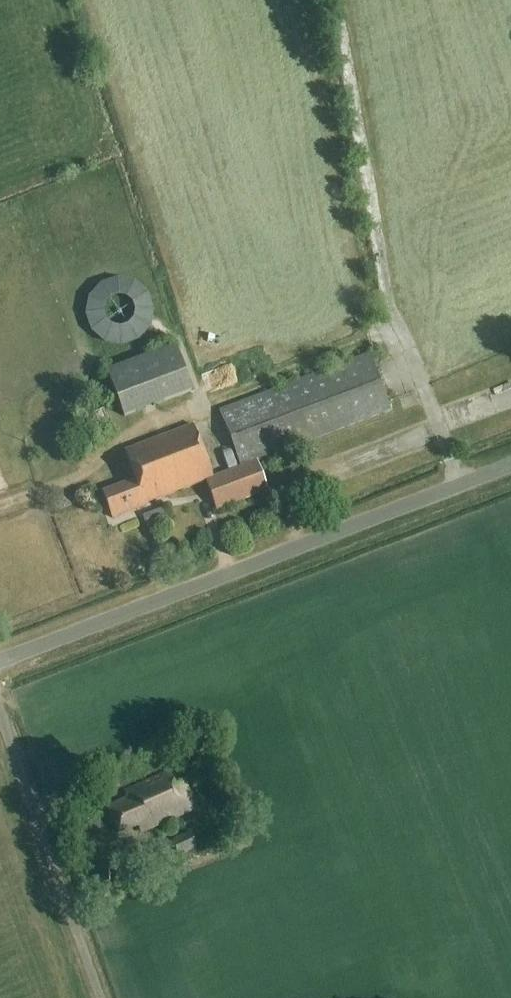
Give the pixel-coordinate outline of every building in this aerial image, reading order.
[(102,284),(90,297),(86,314),(91,331),(104,342),(121,346),(138,341),(150,328),(154,311),(149,294),(136,282),(119,278),(102,284)] [(174,347),(105,373),(123,418),(191,392),(174,347)] [(285,451),(312,441),(389,411),(368,355),(265,395),(285,451)] [(285,451),(265,395),(219,412),(240,468),(212,478),(192,427),(123,453),(134,481),(102,493),(112,519),(145,507),(144,505),(204,482),(215,512),(267,492),(256,462),(285,451)] [(164,508),(142,517),(146,529),(169,520),(164,508)] [(107,809),(118,835),(138,827),(141,833),(195,810),(183,783),(173,787),(168,775),(125,794),(127,800),(107,809)] [(110,778),(102,782),(106,791),(114,788),(110,778)] [(170,843),(177,859),(196,850),(188,835),(170,843)]
